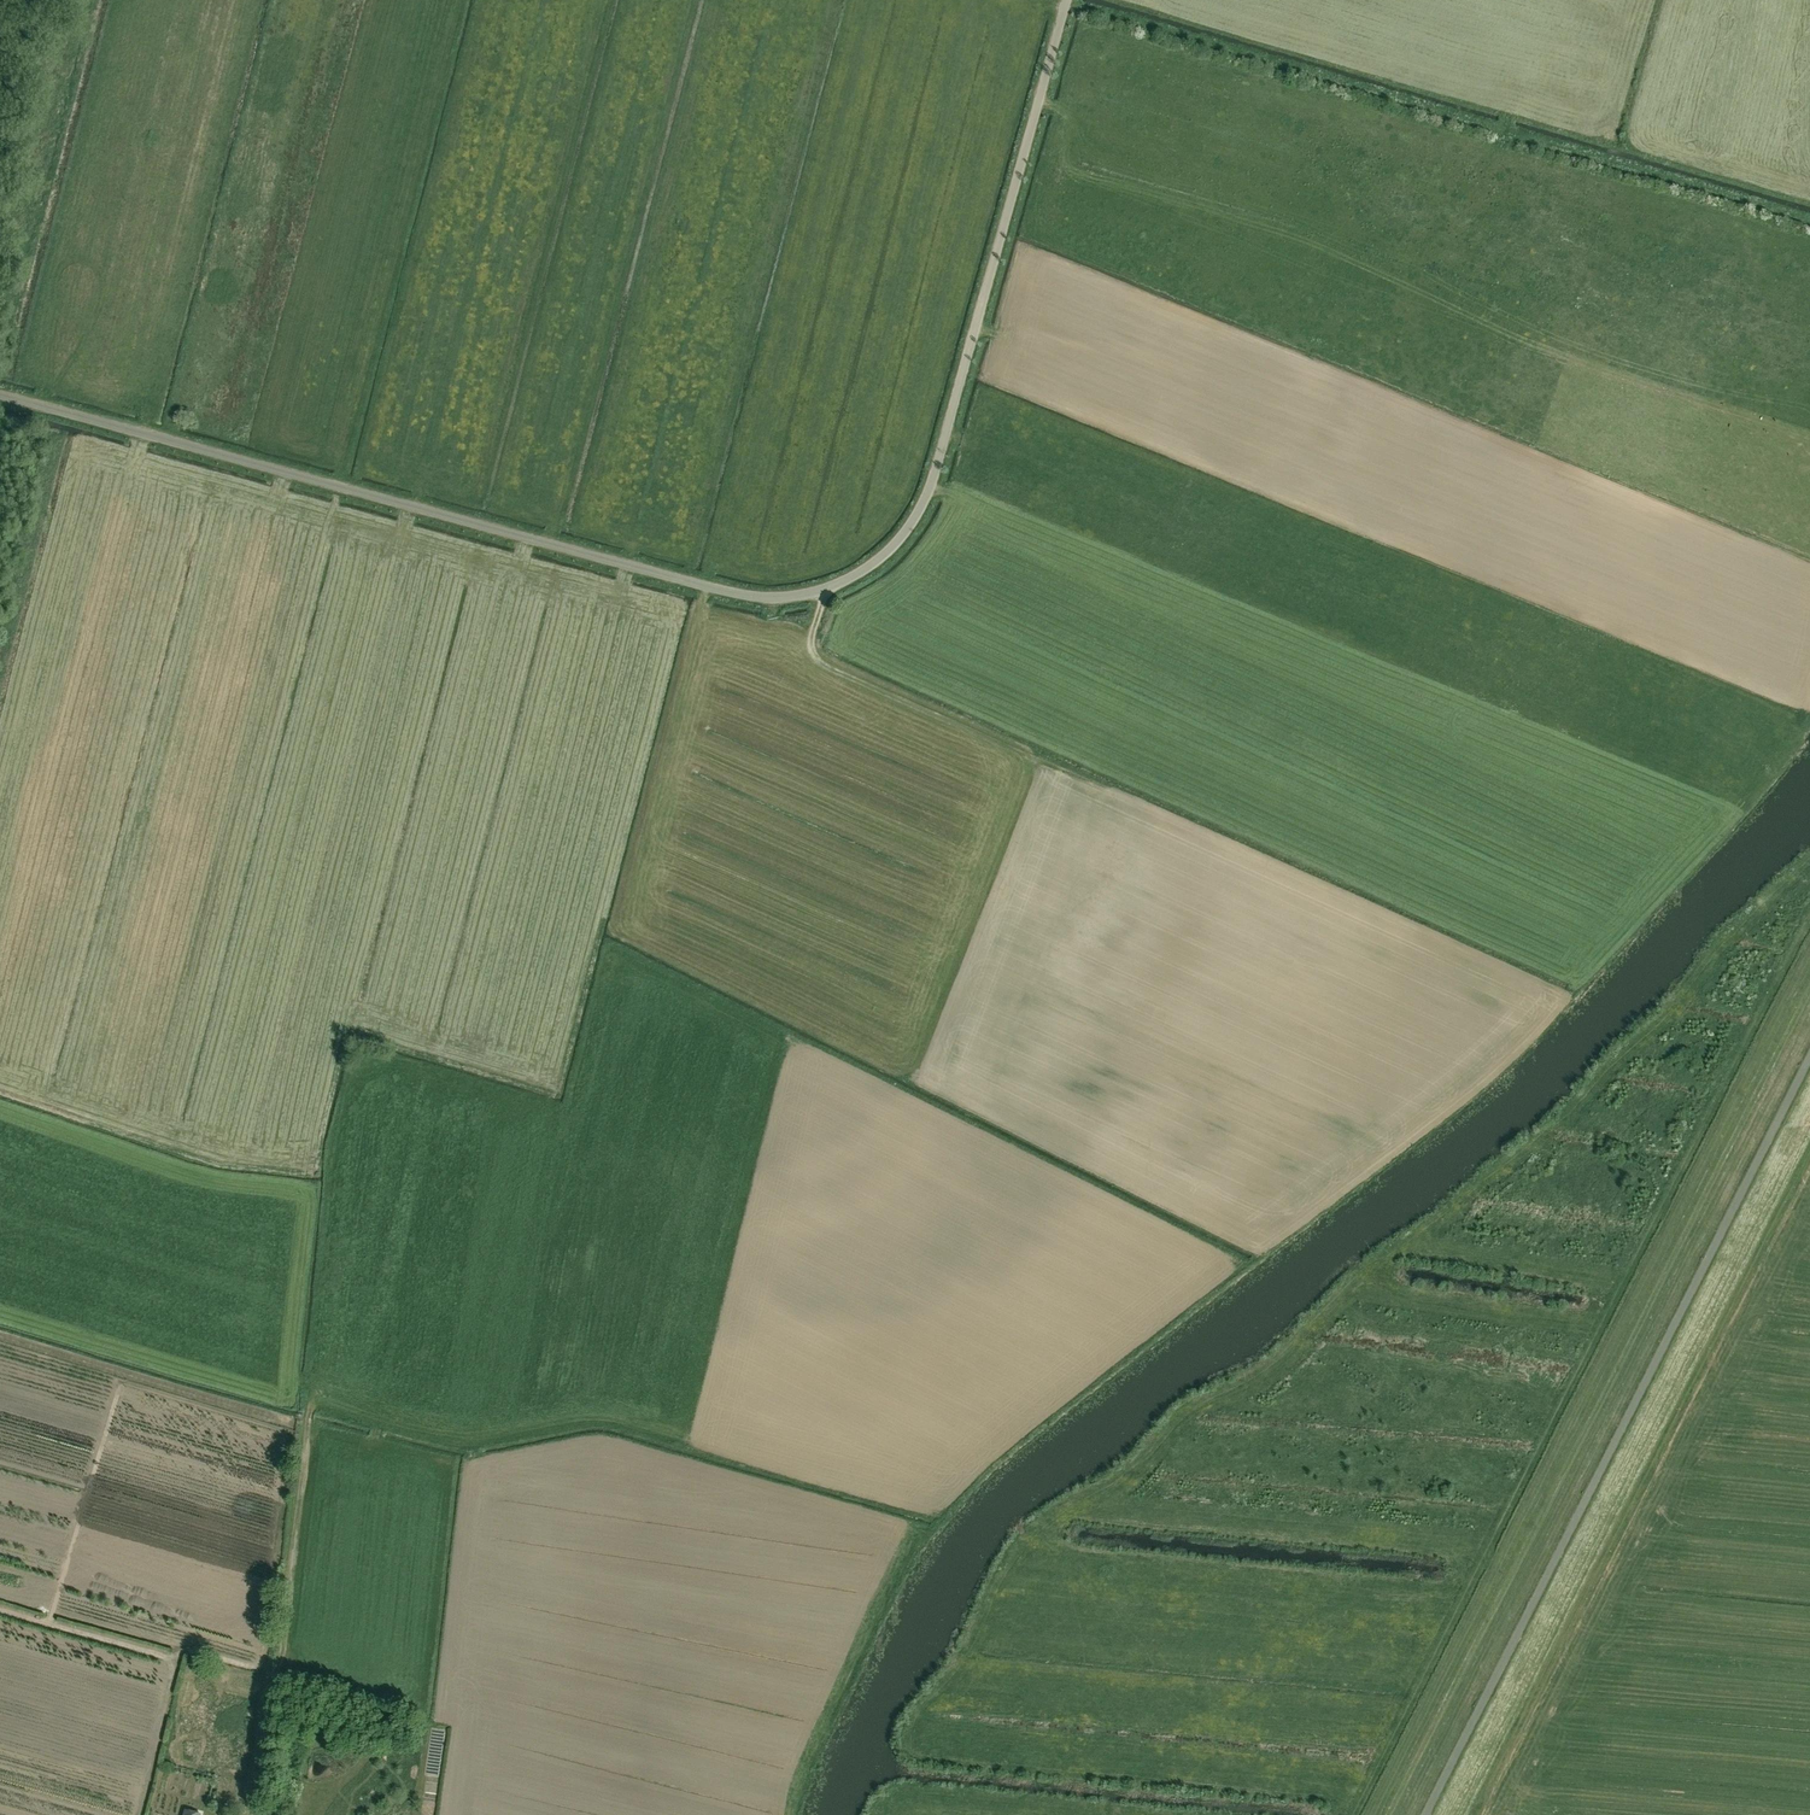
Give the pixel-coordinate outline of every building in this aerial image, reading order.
[(799,631),(801,623),(780,619),(778,626),(799,631)]
